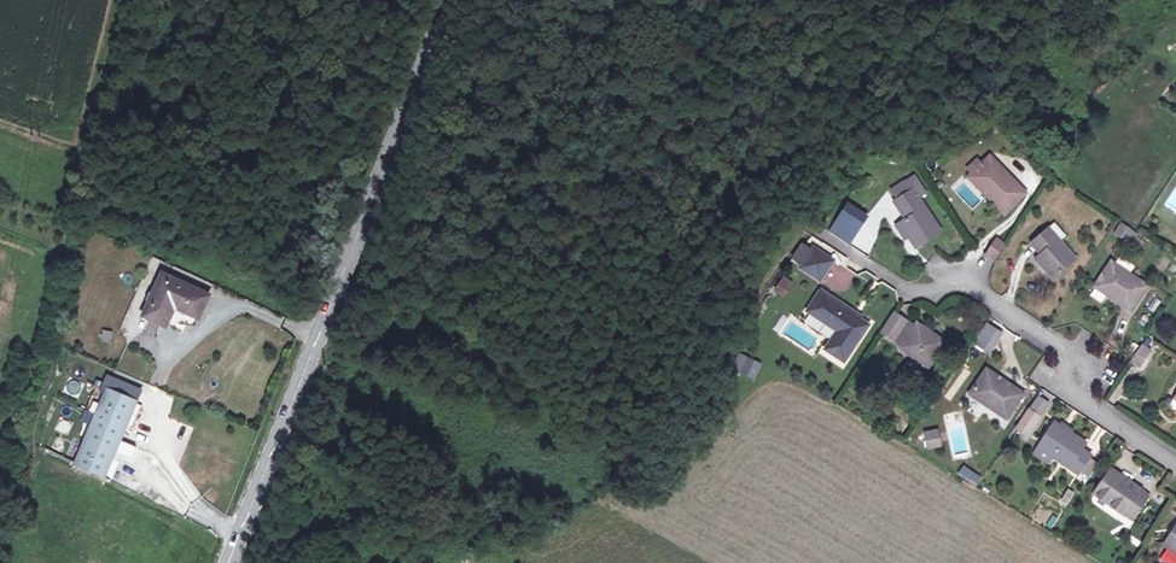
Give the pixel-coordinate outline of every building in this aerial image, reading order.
[(1022,195),(986,159),(968,174),(981,188),(976,191),(1000,215),(1022,195)] [(981,188),(968,174),(964,178),(976,191),(981,188)] [(920,197),(911,179),(900,185),(906,195),(893,201),(889,204),(894,214),(903,209),(908,219),(899,223),(894,227),(895,229),(902,242),(907,252),(933,238),(914,201),(920,197)] [(906,195),(900,185),(888,192),(893,201),(906,195)] [(861,220),(840,206),(833,218),(854,231),(861,220)] [(908,219),(903,209),(894,214),(899,223),(908,219)] [(833,218),(826,228),(847,241),(854,231),(833,218)] [(1119,222),(1114,233),(1130,242),(1136,232),(1119,222)] [(847,241),(826,228),(822,235),(843,248),(847,241)] [(902,242),(895,229),(890,231),(897,244),(902,242)] [(1072,260),(1043,230),(1024,246),(1034,255),(1029,262),(1053,281),(1072,260)] [(999,249),(990,243),(981,257),(990,263),(999,249)] [(829,262),(808,250),(796,268),(817,281),(829,262)] [(1144,287),(1107,263),(1092,287),(1129,311),(1144,287)] [(835,264),(823,281),(842,295),(855,278),(835,264)] [(207,295),(161,275),(142,315),(164,325),(174,308),(197,318),(207,295)] [(789,283),(781,279),(774,290),(781,294),(789,283)] [(861,315),(823,290),(820,295),(858,321),(861,315)] [(820,295),(817,294),(804,313),(836,333),(824,351),(842,364),(867,326),(858,321),(820,295)] [(904,322),(891,314),(879,333),(891,341),(904,322)] [(912,327),(904,322),(891,341),(900,347),(899,348),(926,366),(941,342),(914,325),(912,327)] [(981,331),(996,340),(1000,334),(986,324),(981,331)] [(102,329),(100,339),(111,341),(113,332),(102,329)] [(972,344),(987,353),(996,340),(981,331),(972,344)] [(1146,354),(1136,349),(1126,364),(1135,370),(1146,354)] [(732,371),(756,380),(762,362),(739,353),(732,371)] [(1020,393),(983,370),(968,394),(1005,417),(1020,393)] [(112,377),(107,389),(75,461),(105,475),(137,402),(142,390),(112,377)] [(1024,412),(1033,418),(1041,407),(1032,401),(1024,412)] [(1024,412),(1023,412),(1012,429),(1023,437),(1034,419),(1033,418),(1024,412)] [(1081,442),(1051,422),(1035,446),(1049,455),(1075,473),(1077,469),(1085,457),(1087,454),(1078,448),(1081,442)] [(938,445),(935,431),(923,434),(927,448),(938,445)] [(1049,455),(1035,446),(1032,452),(1045,461),(1049,455)] [(1093,462),(1085,457),(1077,469),(1085,474),(1093,462)] [(977,485),(982,476),(964,467),(959,476),(977,485)] [(1137,495),(1105,473),(1091,494),(1123,516),(1137,495)] [(1146,501),(1137,495),(1123,516),(1132,521),(1146,501)] [(1174,520),(1156,545),(1175,559),(1175,521),(1174,520)]
